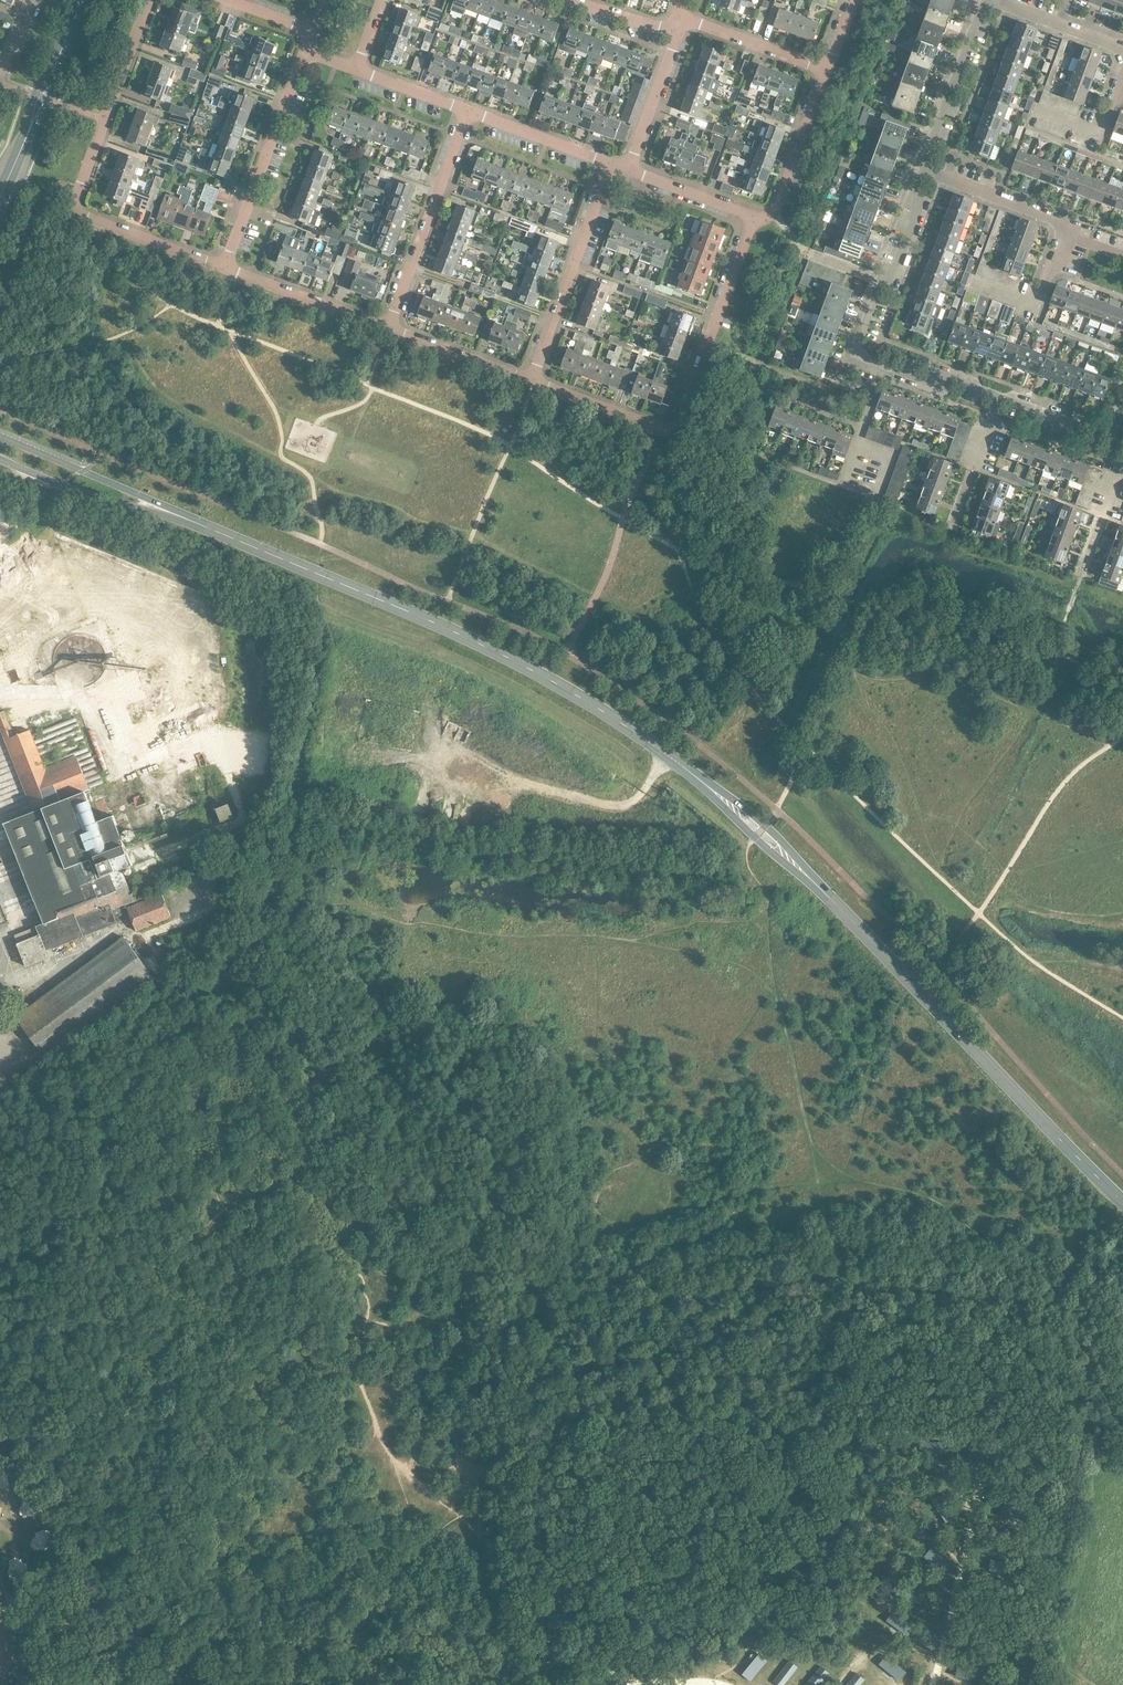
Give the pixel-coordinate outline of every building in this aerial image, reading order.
[(466,9),(465,9),(469,0),(454,0),(453,4),(450,10),(463,15),(466,9)] [(466,9),(478,14),(483,0),(469,0),(465,9),(466,9)] [(491,0),(483,0),(478,14),(490,18),(496,2),(491,0)] [(736,12),(741,0),(722,0),(720,6),(736,12)] [(764,0),(761,7),(763,8),(767,9),(769,2),(764,0)] [(825,7),(827,1),(825,0),(813,0),(809,10),(814,11),(817,4),(825,7)] [(949,16),(953,6),(937,0),(931,0),(928,8),(949,16)] [(1113,11),(1118,0),(1103,0),(1101,7),(1113,11)] [(1113,11),(1122,15),(1122,0),(1118,0),(1113,11)] [(509,6),(496,2),(490,18),(503,23),(509,6)] [(172,16),(166,31),(185,38),(187,30),(194,32),(196,25),(193,23),(195,17),(199,18),(201,11),(183,4),(180,10),(175,8),(172,16)] [(443,11),(430,6),(427,13),(440,17),(443,11)] [(521,11),(509,6),(503,23),(515,27),(521,11)] [(762,22),(767,9),(763,8),(761,7),(760,7),(755,19),(762,22)] [(400,14),(397,21),(412,27),(417,29),(422,16),(401,8),(399,14),(400,14)] [(924,20),(945,27),(949,16),(928,8),(924,20)] [(793,14),(780,9),(773,26),(787,31),(793,14)] [(513,34),(525,38),(528,32),(534,16),(521,11),(515,27),(513,34)] [(425,19),(438,24),(440,17),(427,13),(425,19)] [(806,19),(793,14),(787,31),(800,36),(806,19)] [(546,20),(534,16),(528,32),(540,36),(546,20)] [(800,36),(813,41),(819,24),(806,19),(800,36)] [(553,41),(559,25),(546,20),(540,36),(553,41)] [(920,30),(941,38),(945,27),(924,20),(920,30)] [(394,26),(395,26),(393,34),(408,39),(412,27),(397,21),(396,21),(394,26)] [(1014,27),(1011,35),(1013,35),(1032,42),(1036,29),(1018,22),(1016,27),(1014,27)] [(213,37),(219,40),(224,26),(218,24),(213,37)] [(450,25),(448,32),(456,35),(458,28),(450,25)] [(225,27),(221,39),(228,42),(228,39),(230,35),(232,29),(225,27)] [(563,36),(558,49),(574,55),(576,50),(582,33),(569,29),(566,37),(563,36)] [(916,41),(937,49),(941,38),(920,30),(916,41)] [(166,31),(161,45),(179,52),(183,43),(187,45),(189,39),(185,38),(166,31)] [(390,38),(391,39),(388,46),(403,52),(408,39),(393,34),(392,33),(390,38)] [(595,38),(582,33),(576,50),(589,54),(595,38)] [(474,34),(472,41),(481,44),(483,37),(479,36),(474,34)] [(228,42),(227,43),(239,47),(253,52),(270,58),(274,45),(253,37),(250,44),(249,44),(241,42),(242,40),(230,35),(228,39),(228,42)] [(1009,39),(1006,47),(1008,48),(1027,55),(1032,42),(1013,35),(1011,40),(1009,39)] [(1050,49),(1054,50),(1059,37),(1052,35),(1047,48),(1050,49)] [(601,59),(607,43),(595,38),(589,54),(601,59)] [(933,60),(937,49),(916,41),(912,52),(933,60)] [(1061,42),(1058,51),(1062,53),(1066,44),(1061,42)] [(620,47),(607,43),(601,59),(614,64),(620,47)] [(406,61),(409,54),(403,52),(388,46),(387,46),(385,51),(386,51),(383,59),(398,65),(401,59),(406,61)] [(508,46),(506,53),(519,58),(521,51),(508,46)] [(722,52),(705,46),(700,59),(717,65),(722,52)] [(1096,66),(1101,53),(1083,46),(1078,59),(1096,66)] [(626,68),(632,52),(620,47),(614,64),(626,68)] [(1005,52),(1002,60),(1003,61),(1022,68),(1027,55),(1008,48),(1006,53),(1005,52)] [(1054,50),(1050,49),(1046,58),(1051,60),(1054,50)] [(253,52),(248,65),(265,71),(270,58),(253,52)] [(632,52),(626,68),(647,76),(653,61),(644,58),(645,56),(632,52)] [(908,63),(929,70),(933,60),(912,52),(908,63)] [(430,53),(426,63),(430,65),(428,71),(433,73),(432,76),(439,78),(440,75),(441,76),(447,59),(434,55),(430,53)] [(242,63),(244,57),(236,54),(234,60),(242,63)] [(1056,55),(1053,64),(1058,66),(1061,57),(1056,55)] [(420,72),(424,60),(416,57),(412,69),(420,72)] [(1072,57),(1067,70),(1074,72),(1092,79),(1096,66),(1078,59),(1072,57)] [(185,58),(182,65),(192,68),(195,70),(198,63),(185,58)] [(447,59),(441,76),(453,80),(459,64),(447,59)] [(717,65),(700,59),(695,72),(712,78),(717,65)] [(737,71),(743,74),(748,62),(741,59),(737,71)] [(1000,65),(997,73),(999,74),(1017,81),(1022,68),(1003,61),(1002,66),(1000,65)] [(1045,62),(1041,71),(1046,73),(1049,64),(1045,62)] [(175,71),(155,63),(149,79),(167,85),(169,78),(172,80),(175,71)] [(242,63),(236,79),(249,84),(250,81),(260,84),(265,71),(248,65),(242,63)] [(478,89),(484,73),(486,68),(474,63),(472,68),(466,85),(478,89)] [(904,73),(925,81),(929,70),(908,63),(904,73)] [(472,68),(459,64),(453,80),(466,85),(472,68)] [(772,70),(759,66),(751,88),(757,90),(759,85),(766,87),(772,70)] [(210,74),(223,79),(226,71),(213,67),(210,74)] [(192,68),(189,76),(204,82),(207,74),(195,70),(192,68)] [(1051,68),(1048,78),(1053,79),(1056,70),(1051,68)] [(779,92),(785,75),(772,70),(766,87),(779,92)] [(712,78),(695,72),(691,85),(707,91),(712,78)] [(1087,92),(1092,79),(1074,72),(1069,85),(1087,92)] [(484,73),(478,89),(491,94),(497,77),(484,73)] [(900,84),(921,92),(925,81),(904,73),(900,84)] [(995,78),(992,86),(994,87),(994,86),(1013,93),(1017,81),(999,74),(997,79),(995,78)] [(650,80),(637,75),(635,82),(648,86),(650,80)] [(785,94),(792,97),(798,80),(785,75),(779,92),(774,105),(779,107),(782,100),(783,101),(785,94)] [(1045,76),(1040,75),(1037,84),(1041,85),(1045,76)] [(210,76),(208,83),(220,88),(222,81),(210,76)] [(491,94),(503,98),(509,82),(497,77),(491,94)] [(161,101),(164,94),(170,96),(173,88),(167,85),(149,79),(143,95),(161,101)] [(1047,81),(1043,91),(1048,92),(1052,83),(1047,81)] [(503,98),(516,103),(522,86),(509,82),(503,98)] [(632,88),(645,93),(648,86),(635,82),(632,88)] [(896,95),(917,103),(921,92),(900,84),(896,95)] [(686,98),(702,104),(707,91),(691,85),(690,86),(688,85),(685,91),(688,92),(686,98)] [(1080,104),(1082,105),(1087,92),(1069,85),(1064,98),(1068,100),(1074,102),(1080,104)] [(528,108),(535,91),(522,86),(516,103),(528,108)] [(990,91),(987,99),(989,100),(989,99),(1008,106),(1013,93),(994,86),(994,87),(992,91),(990,91)] [(630,94),(643,99),(645,93),(632,88),(630,94)] [(747,97),(749,91),(741,89),(737,102),(749,106),(752,98),(747,97)] [(222,96),(220,101),(227,104),(233,106),(250,113),(252,108),(253,108),(255,107),(257,102),(256,100),(255,100),(255,99),(231,91),(229,99),(222,96)] [(1043,91),(1039,103),(1045,105),(1049,93),(1048,92),(1043,91)] [(1045,105),(1051,108),(1055,95),(1049,93),(1045,105)] [(641,106),(643,99),(630,94),(628,101),(641,106)] [(551,116),(552,116),(558,100),(545,95),(539,112),(544,113),(543,116),(549,118),(551,116)] [(896,95),(892,106),(913,114),(917,103),(896,95)] [(1051,108),(1057,110),(1062,97),(1055,95),(1051,108)] [(1068,100),(1064,98),(1062,97),(1057,110),(1063,112),(1068,100)] [(686,98),(681,111),(710,122),(712,117),(706,115),(706,113),(700,111),(702,104),(686,98)] [(986,104),(983,112),(984,112),(985,112),(1003,119),(1008,106),(989,99),(989,100),(987,104),(986,104)] [(1025,108),(1030,110),(1033,101),(1028,99),(1025,108)] [(558,100),(552,116),(564,121),(570,104),(558,100)] [(1063,112),(1069,114),(1074,102),(1068,100),(1063,112)] [(625,107),(638,112),(641,106),(628,101),(625,107)] [(709,106),(719,110),(721,105),(711,101),(709,106)] [(1069,114),(1076,117),(1080,104),(1074,102),(1069,114)] [(564,121),(576,125),(583,109),(570,104),(564,121)] [(175,105),(172,113),(189,120),(192,112),(175,105)] [(228,119),(245,126),(250,113),(233,106),(228,119)] [(329,124),(338,127),(336,131),(341,133),(342,129),(349,112),(340,109),(341,109),(332,106),(329,115),(332,116),(329,124)] [(735,113),(748,118),(751,111),(737,106),(735,113)] [(636,118),(638,112),(625,107),(623,113),(636,118)] [(576,125),(589,130),(595,114),(583,109),(576,125)] [(151,131),(154,124),(157,125),(159,118),(137,110),(132,125),(151,131)] [(773,110),(771,117),(783,121),(788,123),(790,116),(786,115),(773,110)] [(349,112),(342,129),(347,131),(346,135),(354,138),(356,134),(362,117),(349,112)] [(978,125),(980,125),(998,132),(1003,119),(985,112),(984,112),(983,117),(981,116),(978,125)] [(1028,114),(1024,112),(1020,121),(1025,123),(1028,114)] [(189,120),(172,113),(169,120),(188,127),(190,120),(189,120)] [(623,113),(621,120),(634,125),(636,118),(623,113)] [(904,120),(882,113),(880,118),(881,120),(886,121),(882,132),(903,140),(908,129),(901,127),(904,120)] [(589,130),(601,135),(607,118),(595,114),(589,130)] [(1120,114),(1113,132),(1122,135),(1122,115),(1120,114)] [(194,115),(192,121),(202,124),(204,119),(194,115)] [(222,117),(217,130),(223,132),(240,139),(245,126),(228,119),(222,117)] [(369,139),(375,122),(362,117),(356,134),(369,139)] [(627,132),(630,126),(607,118),(601,135),(614,139),(615,138),(623,141),(627,132)] [(690,124),(691,123),(678,118),(676,125),(688,130),(688,129),(690,124)] [(760,128),(762,122),(754,120),(752,125),(760,128)] [(367,143),(365,148),(371,150),(373,145),(374,141),(382,144),(388,127),(375,122),(369,139),(367,143)] [(711,131),(724,136),(727,128),(714,123),(711,131)] [(780,144),(785,131),(768,124),(763,138),(780,144)] [(132,125),(127,139),(149,147),(151,140),(148,139),(151,131),(132,125)] [(976,129),(973,137),(975,138),(993,145),(998,132),(980,125),(978,130),(976,129)] [(1015,134),(1020,136),(1023,127),(1019,125),(1015,134)] [(731,139),(735,128),(729,126),(725,136),(731,139)] [(395,149),(402,132),(388,127),(382,144),(395,149)] [(1026,129),(1024,134),(1034,137),(1036,132),(1026,129)] [(236,152),(240,139),(223,132),(219,145),(236,152)] [(409,154),(415,137),(402,132),(395,149),(409,154)] [(878,143),(899,151),(903,140),(882,132),(878,143)] [(669,143),(663,160),(676,165),(682,148),(687,135),(682,133),(680,140),(678,139),(678,140),(671,138),(669,143)] [(750,133),(748,138),(755,141),(752,148),(775,157),(780,144),(763,138),(750,133)] [(1039,133),(1037,138),(1047,142),(1048,137),(1039,133)] [(715,144),(713,149),(720,152),(725,139),(713,134),(710,142),(715,144)] [(422,159),(428,142),(415,137),(409,154),(422,159)] [(694,137),(689,151),(682,148),(676,165),(689,170),(695,153),(700,139),(694,137)] [(970,151),(989,158),(993,145),(975,138),(973,143),(971,142),(968,150),(970,151)] [(1052,138),(1050,143),(1060,146),(1061,142),(1052,138)] [(874,154),(896,162),(899,151),(878,143),(874,154)] [(1065,143),(1063,148),(1073,151),(1074,146),(1065,143)] [(231,164),(236,152),(219,145),(214,158),(231,164)] [(770,170),(775,157),(752,148),(745,146),(743,151),(751,154),(750,155),(756,157),(754,163),(770,170)] [(1076,152),(1075,156),(1084,160),(1086,156),(1087,151),(1078,148),(1076,152)] [(146,155),(155,159),(173,166),(176,159),(157,152),(152,149),(151,151),(148,150),(146,155)] [(327,170),(332,156),(315,150),(310,164),(327,170)] [(1110,150),(1108,155),(1118,159),(1120,154),(1110,150)] [(1009,151),(1006,160),(1011,161),(1014,152),(1009,151)] [(1018,151),(1011,169),(1024,174),(1031,156),(1018,151)] [(1091,152),(1089,157),(1099,161),(1100,156),(1091,152)] [(702,174),(708,158),(695,153),(689,170),(702,174)] [(134,174),(136,167),(142,169),(145,163),(139,160),(121,154),(116,168),(134,174)] [(340,154),(338,159),(345,162),(347,156),(340,154)] [(870,165),(891,172),(896,162),(874,154),(870,165)] [(732,156),(730,161),(745,166),(745,167),(751,170),(749,176),(765,183),(770,170),(754,163),(740,159),(732,156)] [(1044,161),(1031,156),(1024,174),(1037,179),(1044,161)] [(1104,157),(1102,162),(1112,166),(1113,161),(1104,157)] [(209,171),(226,178),(231,164),(214,158),(209,171)] [(172,170),(173,166),(155,159),(153,166),(167,171),(168,168),(172,170)] [(492,165),(478,160),(472,177),(485,182),(492,165)] [(1057,165),(1044,161),(1037,179),(1050,184),(1057,165)] [(865,162),(860,173),(866,176),(887,184),(891,172),(870,165),(865,162)] [(173,169),(185,174),(188,167),(176,163),(173,169)] [(327,170),(310,164),(305,177),(323,183),(327,170)] [(499,187),(505,170),(492,165),(485,182),(499,187)] [(1063,188),(1070,170),(1057,165),(1050,184),(1063,188)] [(725,169),(718,166),(713,178),(720,181),(725,169)] [(135,182),(138,175),(134,174),(116,168),(111,181),(129,188),(131,180),(135,182)] [(394,173),(381,168),(378,176),(391,181),(394,173)] [(419,180),(421,172),(411,169),(407,172),(403,171),(402,174),(419,180)] [(512,192),(518,175),(505,170),(499,187),(512,192)] [(1083,175),(1070,170),(1063,188),(1076,193),(1083,175)] [(735,171),(733,177),(742,180),(739,188),(744,190),(761,196),(765,183),(749,176),(735,171)] [(333,172),(331,178),(338,180),(340,175),(333,172)] [(162,178),(154,175),(152,181),(160,184),(162,178)] [(531,180),(518,175),(512,192),(525,196),(531,180)] [(1096,180),(1083,175),(1076,193),(1089,198),(1096,180)] [(862,186),(884,194),(887,184),(866,176),(862,186)] [(323,183),(305,177),(300,190),(318,197),(323,183)] [(398,181),(395,180),(390,193),(411,201),(416,187),(399,181),(398,181)] [(545,185),(531,180),(525,196),(539,201),(545,185)] [(1109,184),(1096,180),(1089,198),(1102,203),(1109,184)] [(146,210),(151,196),(129,188),(111,181),(106,195),(114,198),(112,202),(122,206),(127,193),(142,199),(139,207),(146,210)] [(150,187),(158,190),(160,184),(152,181),(150,187)] [(1122,189),(1109,184),(1102,203),(1115,207),(1122,189)] [(202,192),(216,197),(219,190),(205,185),(202,192)] [(328,185),(326,191),(334,193),(336,188),(328,185)] [(558,189),(545,185),(539,201),(552,206),(558,189)] [(160,219),(173,224),(186,188),(180,186),(177,194),(181,195),(179,199),(166,194),(161,210),(163,211),(160,219)] [(858,197),(880,205),(884,194),(862,186),(858,197)] [(186,188),(173,224),(183,227),(182,228),(185,229),(185,228),(188,229),(195,209),(187,206),(190,198),(193,190),(186,188)] [(465,188),(462,195),(478,201),(482,192),(477,191),(476,192),(465,188)] [(379,189),(377,194),(386,198),(383,206),(389,208),(406,214),(411,201),(390,193),(379,189)] [(552,206),(550,210),(564,215),(572,194),(558,189),(552,206)] [(296,203),(313,210),(318,197),(300,190),(296,203)] [(204,236),(212,215),(210,214),(216,197),(202,192),(200,200),(206,202),(203,212),(195,209),(188,229),(192,230),(192,231),(204,236)] [(478,201),(483,203),(486,194),(482,192),(478,201)] [(968,214),(973,201),(954,194),(952,199),(951,198),(948,207),(949,207),(968,214)] [(157,198),(151,196),(146,210),(152,212),(157,198)] [(854,208),(876,216),(880,205),(858,197),(854,208)] [(322,204),(329,207),(331,201),(324,199),(322,204)] [(313,210),(296,203),(293,210),(290,210),(289,215),(291,217),(314,226),(319,212),(313,210)] [(375,203),(373,208),(381,211),(383,205),(375,203)] [(470,225),(474,226),(479,213),(458,205),(453,218),(470,225)] [(949,207),(948,212),(946,211),(943,219),(945,220),(963,227),(968,214),(949,207)] [(986,221),(991,223),(996,209),(989,207),(984,220),(986,221)] [(401,227),(406,214),(389,208),(384,221),(401,227)] [(850,219),(872,227),(876,216),(854,208),(850,219)] [(493,219),(506,223),(509,216),(496,211),(493,219)] [(360,218),(368,221),(370,216),(362,213),(360,218)] [(998,214),(994,224),(999,225),(1003,216),(998,214)] [(370,216),(368,221),(377,224),(374,232),(375,232),(396,240),(399,240),(401,235),(399,233),(401,227),(384,221),(370,216)] [(524,220),(524,222),(511,217),(509,224),(527,231),(525,236),(533,238),(538,225),(524,220)] [(453,218),(448,231),(465,238),(470,225),(453,218)] [(1033,238),(1038,225),(1020,218),(1015,231),(1033,238)] [(547,219),(545,226),(549,227),(561,232),(565,223),(560,221),(559,223),(551,220),(547,219)] [(846,230),(868,237),(872,227),(850,219),(846,230)] [(945,220),(943,225),(941,224),(938,232),(940,233),(958,240),(963,227),(945,220)] [(725,229),(701,221),(696,234),(720,243),(725,229)] [(991,223),(986,221),(983,230),(988,232),(991,223)] [(626,227),(614,223),(605,247),(617,251),(619,245),(626,227)] [(303,230),(290,226),(288,232),(301,237),(303,230)] [(481,235),(483,230),(475,227),(473,232),(481,235)] [(619,245),(630,249),(637,231),(626,227),(619,245)] [(993,227),(989,237),(994,238),(998,229),(993,227)] [(339,241),(342,234),(342,233),(328,228),(325,236),(330,237),(339,241)] [(843,240),(864,248),(868,237),(846,230),(843,240)] [(372,231),(369,239),(372,240),(370,246),(391,254),(394,253),(396,249),(394,246),(396,240),(375,232),(374,232),(372,231)] [(467,245),(480,249),(482,244),(465,238),(448,231),(444,244),(464,252),(467,245)] [(641,253),(648,235),(637,231),(630,249),(641,253)] [(1010,244),(1028,251),(1033,238),(1015,231),(1010,244)] [(935,246),(954,253),(958,240),(940,233),(938,238),(936,237),(933,245),(935,246)] [(339,241),(343,242),(350,245),(353,246),(356,239),(342,234),(339,241)] [(715,256),(720,243),(696,234),(691,247),(715,256)] [(986,236),(981,234),(978,243),(983,245),(986,236)] [(648,235),(641,253),(639,259),(650,263),(659,239),(648,235)] [(553,255),(557,242),(541,236),(536,249),(553,255)] [(662,268),(671,243),(659,239),(650,263),(662,268)] [(843,240),(838,251),(839,252),(860,259),(864,248),(843,240)] [(988,240),(985,250),(989,251),(993,242),(988,240)] [(551,260),(553,255),(536,249),(514,241),(512,247),(527,252),(524,259),(548,268),(548,267),(551,268),(553,261),(551,260)] [(345,257),(350,245),(343,242),(338,255),(345,257)] [(283,244),(277,263),(290,267),(296,249),(283,244)] [(439,257),(455,263),(461,265),(462,266),(462,257),(464,258),(476,262),(477,257),(464,252),(444,244),(439,257)] [(1024,264),(1028,251),(1010,244),(1005,257),(1024,264)] [(350,246),(347,255),(351,257),(354,255),(357,248),(350,246)] [(935,246),(933,251),(932,250),(929,258),(930,259),(949,266),(954,253),(935,246)] [(710,269),(715,256),(691,247),(687,260),(710,269)] [(981,248),(977,247),(973,256),(978,258),(981,248)] [(290,267),(302,272),(309,254),(296,249),(290,267)] [(309,254),(302,272),(315,277),(322,258),(316,256),(317,253),(312,252),(311,255),(309,254)] [(322,258),(315,277),(328,281),(332,272),(340,275),(344,264),(336,261),(335,263),(331,262),(333,255),(324,252),(322,258)] [(853,257),(839,252),(838,257),(851,262),(853,257)] [(983,253),(980,263),(985,264),(988,255),(983,253)] [(523,266),(529,269),(527,275),(543,281),(548,268),(524,259),(514,255),(511,261),(523,265),(523,266)] [(439,257),(434,271),(451,277),(455,263),(439,257)] [(1017,276),(1019,277),(1024,264),(1005,257),(1001,270),(1004,272),(1010,274),(1017,276)] [(970,258),(966,268),(971,269),(974,260),(970,258)] [(930,259),(929,263),(927,263),(924,271),(926,272),(944,279),(949,266),(930,259)] [(359,270),(360,267),(361,264),(350,260),(343,279),(353,283),(351,290),(365,295),(364,298),(371,301),(372,298),(374,298),(382,278),(359,270)] [(682,273),(705,282),(710,269),(687,260),(682,273)] [(815,263),(808,260),(804,273),(810,275),(815,263)] [(815,263),(810,275),(816,278),(821,265),(815,263)] [(980,263),(975,275),(981,277),(986,265),(985,264),(980,263)] [(468,268),(462,266),(461,265),(459,271),(466,274),(468,268)] [(821,265),(816,278),(823,280),(827,267),(821,265)] [(981,277),(987,280),(992,267),(986,265),(981,277)] [(827,267),(823,280),(829,283),(834,270),(827,267)] [(987,280),(994,282),(998,269),(992,267),(987,280)] [(1004,272),(1001,270),(998,269),(994,282),(1000,284),(1004,272)] [(520,273),(513,270),(511,275),(518,278),(520,273)] [(612,278),(621,281),(624,273),(615,270),(612,278)] [(829,283),(831,283),(836,285),(840,272),(834,270),(829,283)] [(965,271),(961,280),(966,282),(969,273),(965,271)] [(842,287),(846,274),(840,272),(836,285),(842,287)] [(926,272),(924,276),(922,276),(919,284),(921,284),(921,285),(939,292),(944,279),(926,272)] [(1000,284),(1006,286),(1010,274),(1004,272),(1000,284)] [(677,287),(700,295),(705,282),(682,273),(677,287)] [(631,281),(643,285),(645,278),(634,274),(631,281)] [(848,289),(853,277),(846,274),(842,287),(848,289)] [(1006,286),(1012,289),(1017,276),(1010,274),(1006,286)] [(522,288),(538,294),(543,281),(527,275),(522,288)] [(643,285),(653,289),(656,283),(656,282),(645,278),(643,285)] [(438,288),(435,294),(441,296),(445,285),(433,280),(431,286),(438,288)] [(519,294),(517,301),(533,307),(538,294),(522,288),(504,281),(502,287),(514,291),(513,292),(519,294)] [(593,281),(587,295),(605,301),(610,287),(593,281)] [(484,288),(471,283),(468,291),(481,295),(484,288)] [(656,283),(653,289),(671,295),(673,289),(656,283)] [(849,302),(853,291),(848,289),(842,287),(836,285),(831,283),(827,294),(849,302)] [(957,293),(961,295),(965,286),(960,284),(957,293)] [(446,298),(450,287),(445,285),(441,296),(438,303),(439,303),(432,320),(446,325),(453,308),(446,305),(448,299),(446,298)] [(622,292),(639,299),(642,291),(625,285),(622,292)] [(921,285),(919,289),(917,289),(914,297),(916,297),(916,298),(935,304),(939,292),(921,285)] [(1062,309),(1069,290),(1056,286),(1049,304),(1062,309)] [(481,295),(494,300),(497,292),(484,288),(481,295)] [(1082,295),(1069,290),(1062,309),(1075,313),(1082,295)] [(976,306),(980,295),(966,291),(963,301),(976,306)] [(645,301),(665,308),(667,301),(647,293),(645,301)] [(424,297),(418,315),(432,320),(439,303),(438,303),(441,296),(435,294),(434,294),(431,300),(424,297)] [(823,305),(844,313),(849,302),(827,294),(823,305)] [(582,309),(599,315),(605,301),(587,295),(582,309)] [(795,295),(792,303),(800,306),(803,298),(795,295)] [(983,314),(989,299),(980,295),(976,306),(974,310),(983,314)] [(1095,300),(1082,295),(1075,313),(1088,318),(1095,300)] [(466,297),(463,305),(469,307),(472,299),(466,297)] [(952,306),(957,308),(960,299),(955,297),(952,306)] [(913,301),(910,310),(911,310),(930,317),(934,318),(937,319),(941,307),(935,304),(916,298),(914,302),(913,301)] [(474,309),(477,301),(472,299),(469,307),(474,309)] [(996,318),(1002,304),(992,300),(987,315),(996,318)] [(1108,305),(1095,300),(1088,318),(1101,323),(1108,305)] [(495,323),(489,340),(503,346),(517,309),(516,309),(517,308),(508,305),(506,313),(509,314),(505,327),(495,323)] [(819,316),(841,324),(844,313),(823,305),(819,316)] [(1009,323),(1014,308),(1005,305),(1000,320),(1009,323)] [(1121,309),(1108,305),(1101,323),(1114,328),(1121,309)] [(453,308),(446,325),(460,330),(467,313),(453,308)] [(528,321),(531,314),(517,309),(503,346),(509,348),(508,351),(515,354),(516,351),(517,351),(524,334),(514,330),(519,317),(528,321)] [(604,317),(599,315),(582,309),(577,323),(598,331),(604,317)] [(1121,309),(1114,328),(1122,331),(1122,310),(1121,309)] [(627,310),(625,315),(632,318),(634,312),(627,310)] [(930,317),(911,310),(910,315),(908,314),(905,323),(913,325),(911,330),(928,336),(934,318),(930,317)] [(955,312),(950,310),(947,319),(952,321),(955,312)] [(692,317),(675,311),(670,325),(687,332),(692,317)] [(475,335),(481,318),(467,313),(460,330),(475,335)] [(639,314),(637,320),(644,322),(647,317),(639,314)] [(815,327),(836,335),(841,324),(819,316),(815,327)] [(1016,316),(1014,321),(1023,324),(1025,319),(1016,316)] [(1048,321),(1046,326),(1055,329),(1057,324),(1048,321)] [(946,323),(943,332),(947,334),(951,324),(946,323)] [(968,327),(955,323),(948,341),(953,343),(953,345),(961,348),(961,346),(968,327)] [(665,339),(682,346),(687,332),(670,325),(665,339)] [(1036,328),(1027,325),(1026,329),(1035,333),(1036,328)] [(1060,326),(1059,331),(1068,334),(1070,329),(1060,326)] [(811,337),(833,345),(836,335),(815,327),(811,337)] [(961,346),(966,348),(965,350),(974,353),(974,351),(981,332),(968,327),(961,346)] [(1048,337),(1049,333),(1040,329),(1038,334),(1048,337)] [(1073,331),(1072,335),(1081,339),(1082,334),(1073,331)] [(974,351),(979,352),(978,354),(986,357),(987,355),(994,337),(981,332),(974,351)] [(1009,336),(996,332),(994,337),(987,355),(992,357),(991,359),(999,362),(1000,360),(1007,342),(1009,336)] [(1052,337),(1061,341),(1063,336),(1054,332),(1052,337)] [(561,367),(576,372),(582,355),(584,349),(588,337),(575,333),(573,339),(578,340),(574,352),(568,350),(561,367)] [(618,345),(623,347),(625,348),(627,340),(610,334),(607,341),(618,345)] [(1086,335),(1085,340),(1094,344),(1095,339),(1086,335)] [(593,339),(588,337),(584,349),(589,351),(593,339)] [(808,348),(829,356),(833,345),(811,337),(808,348)] [(1065,342),(1074,345),(1076,341),(1067,337),(1065,342)] [(779,338),(775,348),(781,350),(785,341),(781,339),(779,338)] [(658,344),(655,352),(659,354),(676,360),(682,346),(665,339),(662,346),(658,344)] [(638,353),(641,354),(643,346),(627,340),(625,348),(638,353)] [(1099,340),(1098,345),(1107,348),(1108,343),(1099,340)] [(1000,360),(1005,362),(1004,364),(1012,367),(1013,365),(1019,346),(1007,342),(1000,360)] [(1019,346),(1013,365),(1017,367),(1017,369),(1025,371),(1026,370),(1032,351),(1028,350),(1029,347),(1028,345),(1021,342),(1019,346)] [(1080,342),(1078,347),(1087,350),(1089,345),(1080,342)] [(615,368),(623,347),(618,345),(615,352),(612,360),(610,366),(604,383),(609,385),(610,386),(609,387),(610,389),(614,390),(616,389),(616,388),(617,388),(618,388),(624,371),(615,368)] [(1112,345),(1111,350),(1120,353),(1121,348),(1112,345)] [(1091,351),(1100,355),(1102,350),(1092,347),(1091,351)] [(803,359),(825,367),(829,356),(808,348),(803,359)] [(615,352),(609,349),(606,358),(612,360),(615,352)] [(783,353),(777,351),(775,357),(781,359),(783,353)] [(1038,374),(1045,356),(1032,351),(1026,370),(1030,371),(1030,373),(1038,376),(1038,374)] [(1105,351),(1103,356),(1117,361),(1118,356),(1105,351)] [(632,370),(640,373),(646,356),(641,354),(638,353),(632,370)] [(582,355),(576,372),(590,378),(596,360),(582,355)] [(1045,356),(1038,374),(1043,376),(1043,378),(1051,381),(1051,379),(1058,361),(1045,356)] [(793,368),(821,378),(825,367),(803,359),(797,357),(793,368)] [(596,360),(590,378),(604,383),(610,366),(596,360)] [(663,371),(666,364),(660,361),(657,369),(663,371)] [(1051,379),(1056,381),(1055,383),(1064,386),(1064,384),(1071,365),(1058,361),(1051,379)] [(1064,384),(1069,386),(1068,388),(1076,391),(1077,389),(1084,370),(1071,365),(1064,384)] [(652,381),(646,399),(660,404),(661,403),(669,406),(673,393),(665,390),(667,387),(660,384),(663,377),(661,376),(663,371),(657,369),(652,381)] [(1077,389),(1082,390),(1081,392),(1089,395),(1090,393),(1097,375),(1084,370),(1077,389)] [(1090,393),(1095,395),(1094,397),(1102,400),(1103,398),(1110,380),(1097,375),(1090,393)] [(646,399),(652,381),(638,376),(632,393),(646,399)] [(889,413),(896,395),(882,390),(876,409),(889,413)] [(902,418),(909,400),(896,395),(889,413),(902,418)] [(915,423),(922,404),(909,400),(902,418),(915,423)] [(927,428),(934,409),(922,404),(915,423),(927,428)] [(769,426),(782,431),(789,412),(775,407),(769,426)] [(940,432),(947,414),(934,409),(927,428),(940,432)] [(782,431),(795,435),(802,417),(789,412),(782,431)] [(954,437),(955,433),(957,427),(960,421),(960,419),(947,414),(940,432),(954,437)] [(795,435),(808,440),(815,421),(802,417),(795,435)] [(808,440),(816,443),(815,447),(819,448),(821,445),(827,426),(815,421),(808,440)] [(960,421),(957,427),(970,431),(972,425),(960,421)] [(872,441),(877,428),(869,425),(865,438),(872,441)] [(821,445),(830,448),(829,452),(833,453),(841,431),(827,426),(821,445)] [(957,427),(955,433),(968,437),(970,431),(957,427)] [(883,430),(877,428),(872,441),(878,443),(883,430)] [(888,432),(883,430),(878,443),(884,445),(888,432)] [(833,453),(832,454),(845,459),(853,436),(841,431),(833,453)] [(891,448),(896,435),(888,432),(884,445),(891,448)] [(955,433),(954,437),(953,438),(966,443),(968,437),(955,433)] [(898,450),(903,438),(896,435),(891,448),(898,450)] [(1004,456),(1017,461),(1024,442),(1011,437),(1004,456)] [(966,443),(953,438),(951,444),(964,449),(966,443)] [(920,447),(930,450),(932,446),(922,442),(920,447)] [(1024,442),(1017,461),(1031,466),(1037,447),(1024,442)] [(964,449),(951,444),(949,450),(962,455),(964,449)] [(901,451),(898,458),(911,463),(919,466),(919,464),(912,461),(913,456),(909,454),(912,448),(903,445),(901,451)] [(1037,447),(1031,466),(1043,470),(1050,452),(1037,447)] [(962,455),(949,450),(947,456),(959,461),(962,455)] [(1050,452),(1043,470),(1057,475),(1063,457),(1050,452)] [(930,470),(948,477),(953,464),(935,457),(930,470)] [(1063,457),(1057,475),(1070,480),(1077,461),(1063,457)] [(909,469),(911,463),(898,458),(896,465),(909,469)] [(1082,485),(1084,480),(1086,475),(1088,468),(1089,466),(1077,461),(1070,480),(1082,485)] [(906,476),(909,469),(896,465),(894,471),(906,476)] [(827,469),(821,466),(818,473),(824,475),(827,469)] [(1013,473),(1000,468),(997,475),(1010,480),(1013,473)] [(1088,468),(1086,475),(1099,479),(1101,473),(1088,468)] [(827,469),(824,475),(837,480),(840,473),(827,469)] [(930,470),(925,482),(944,489),(948,477),(930,470)] [(904,482),(906,476),(894,471),(891,477),(904,482)] [(1086,475),(1084,480),(1097,485),(1099,479),(1086,475)] [(902,488),(904,482),(891,477),(889,484),(902,488)] [(991,477),(986,491),(1005,498),(1009,484),(991,477)] [(1084,480),(1082,485),(1082,486),(1094,491),(1097,485),(1084,480)] [(925,482),(920,496),(939,503),(944,489),(925,482)] [(899,495),(902,488),(889,484),(887,490),(899,495)] [(1094,491),(1082,486),(1080,492),(1092,496),(1094,491)] [(896,502),(899,495),(887,490),(884,497),(896,502)] [(986,491),(981,503),(1000,510),(1005,498),(986,491)] [(1092,496),(1080,492),(1078,497),(1090,502),(1092,496)] [(913,508),(915,509),(923,512),(922,516),(932,520),(939,503),(920,496),(918,495),(913,508)] [(1090,502),(1078,497),(1075,504),(1088,509),(1090,502)] [(981,503),(976,516),(995,523),(1000,510),(981,503)] [(1020,503),(1019,506),(1024,508),(1022,514),(1027,516),(1030,507),(1025,505),(1020,503)] [(1058,518),(1077,524),(1082,511),(1063,504),(1058,518)] [(976,516),(972,530),(978,532),(976,538),(993,544),(1000,525),(995,523),(976,516)] [(1058,518),(1054,530),(1072,537),(1077,524),(1058,518)] [(1114,538),(1122,542),(1122,526),(1119,525),(1114,538)] [(1049,537),(1047,542),(1049,543),(1068,550),(1072,537),(1054,530),(1051,538),(1049,537)] [(1110,551),(1122,556),(1122,542),(1114,538),(1110,551)] [(1068,550),(1049,543),(1044,556),(1063,563),(1068,550)] [(1105,564),(1122,571),(1122,556),(1110,551),(1105,564)] [(1098,583),(1117,590),(1122,573),(1122,571),(1105,564),(1100,577),(1102,578),(1100,582),(1099,581),(1098,583)] [(29,1684),(40,1683),(39,1670),(28,1671),(29,1684)]
